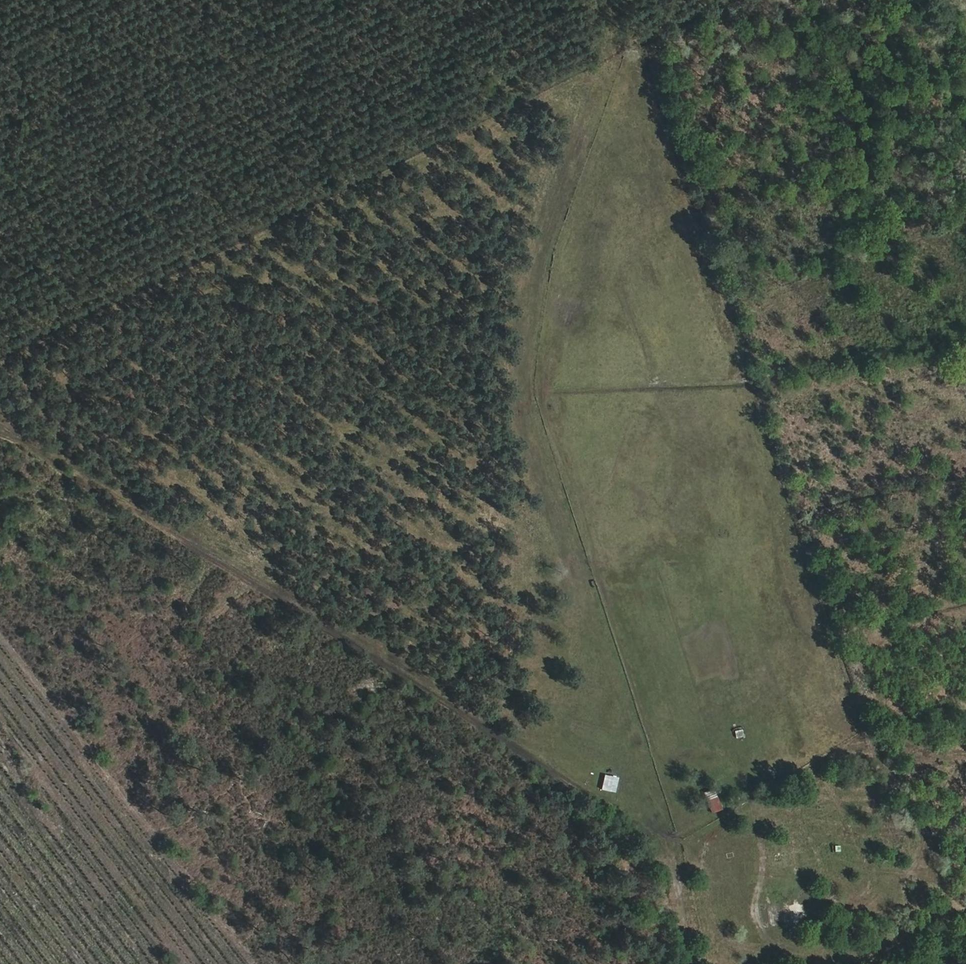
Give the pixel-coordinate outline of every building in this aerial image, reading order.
[(619,791),(621,776),(606,774),(604,789),(619,791)]
